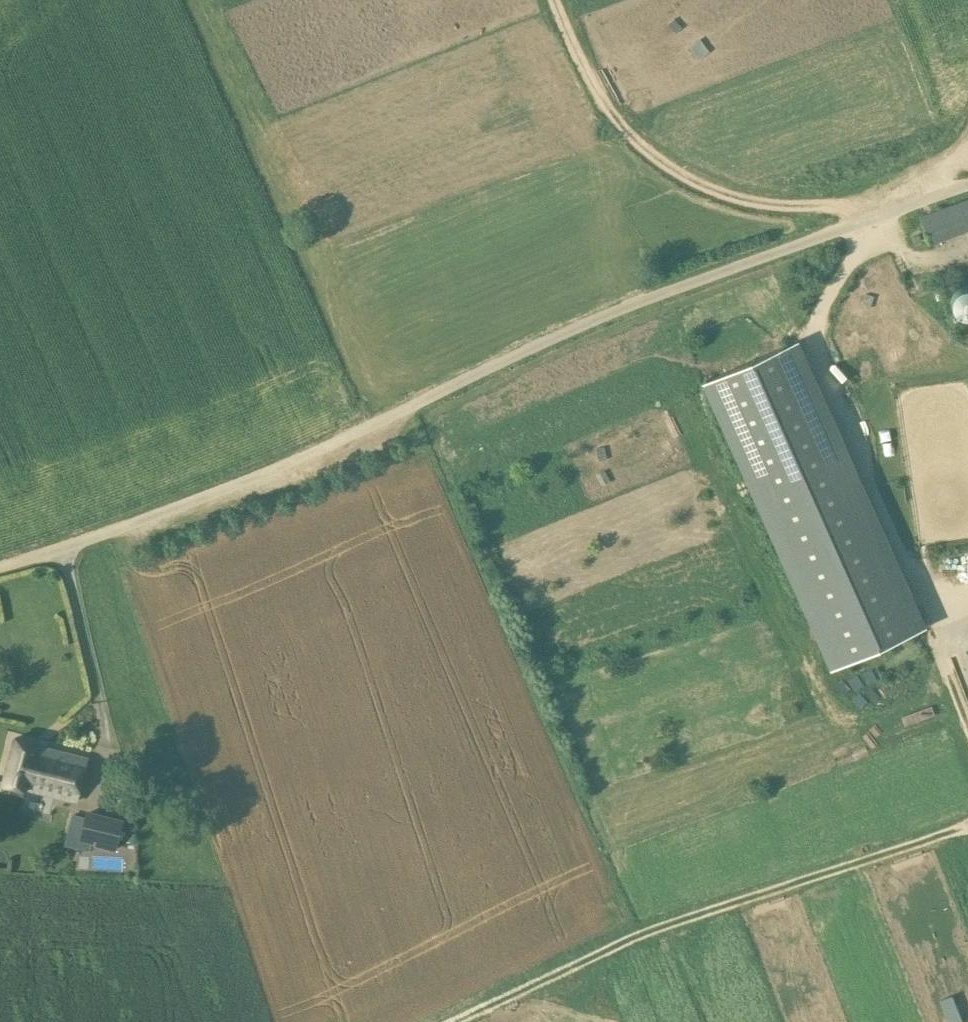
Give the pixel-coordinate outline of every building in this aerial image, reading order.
[(920,217),(930,243),(967,229),(967,199),(920,217)] [(785,347),(707,381),(834,666),(912,631),(785,347)] [(77,800),(87,757),(37,745),(38,743),(14,738),(3,782),(26,788),(77,800)] [(80,840),(91,843),(115,849),(123,817),(87,809),(85,817),(80,840)]
